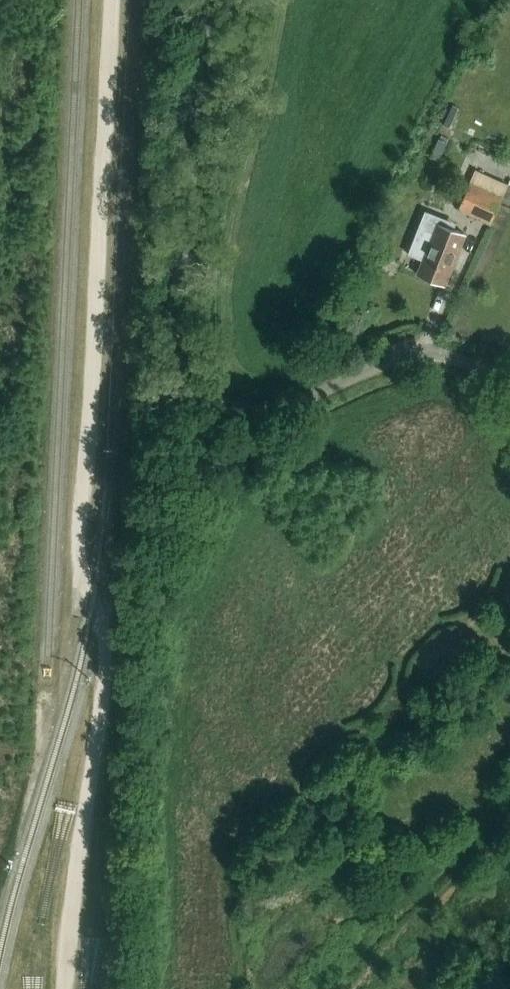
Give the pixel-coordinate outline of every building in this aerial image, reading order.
[(477,172),(460,209),(493,224),(509,186),(477,172)] [(451,270),(465,234),(455,230),(458,223),(425,210),(419,228),(409,254),(424,260),(418,275),(440,283),(446,268),(451,270)]
